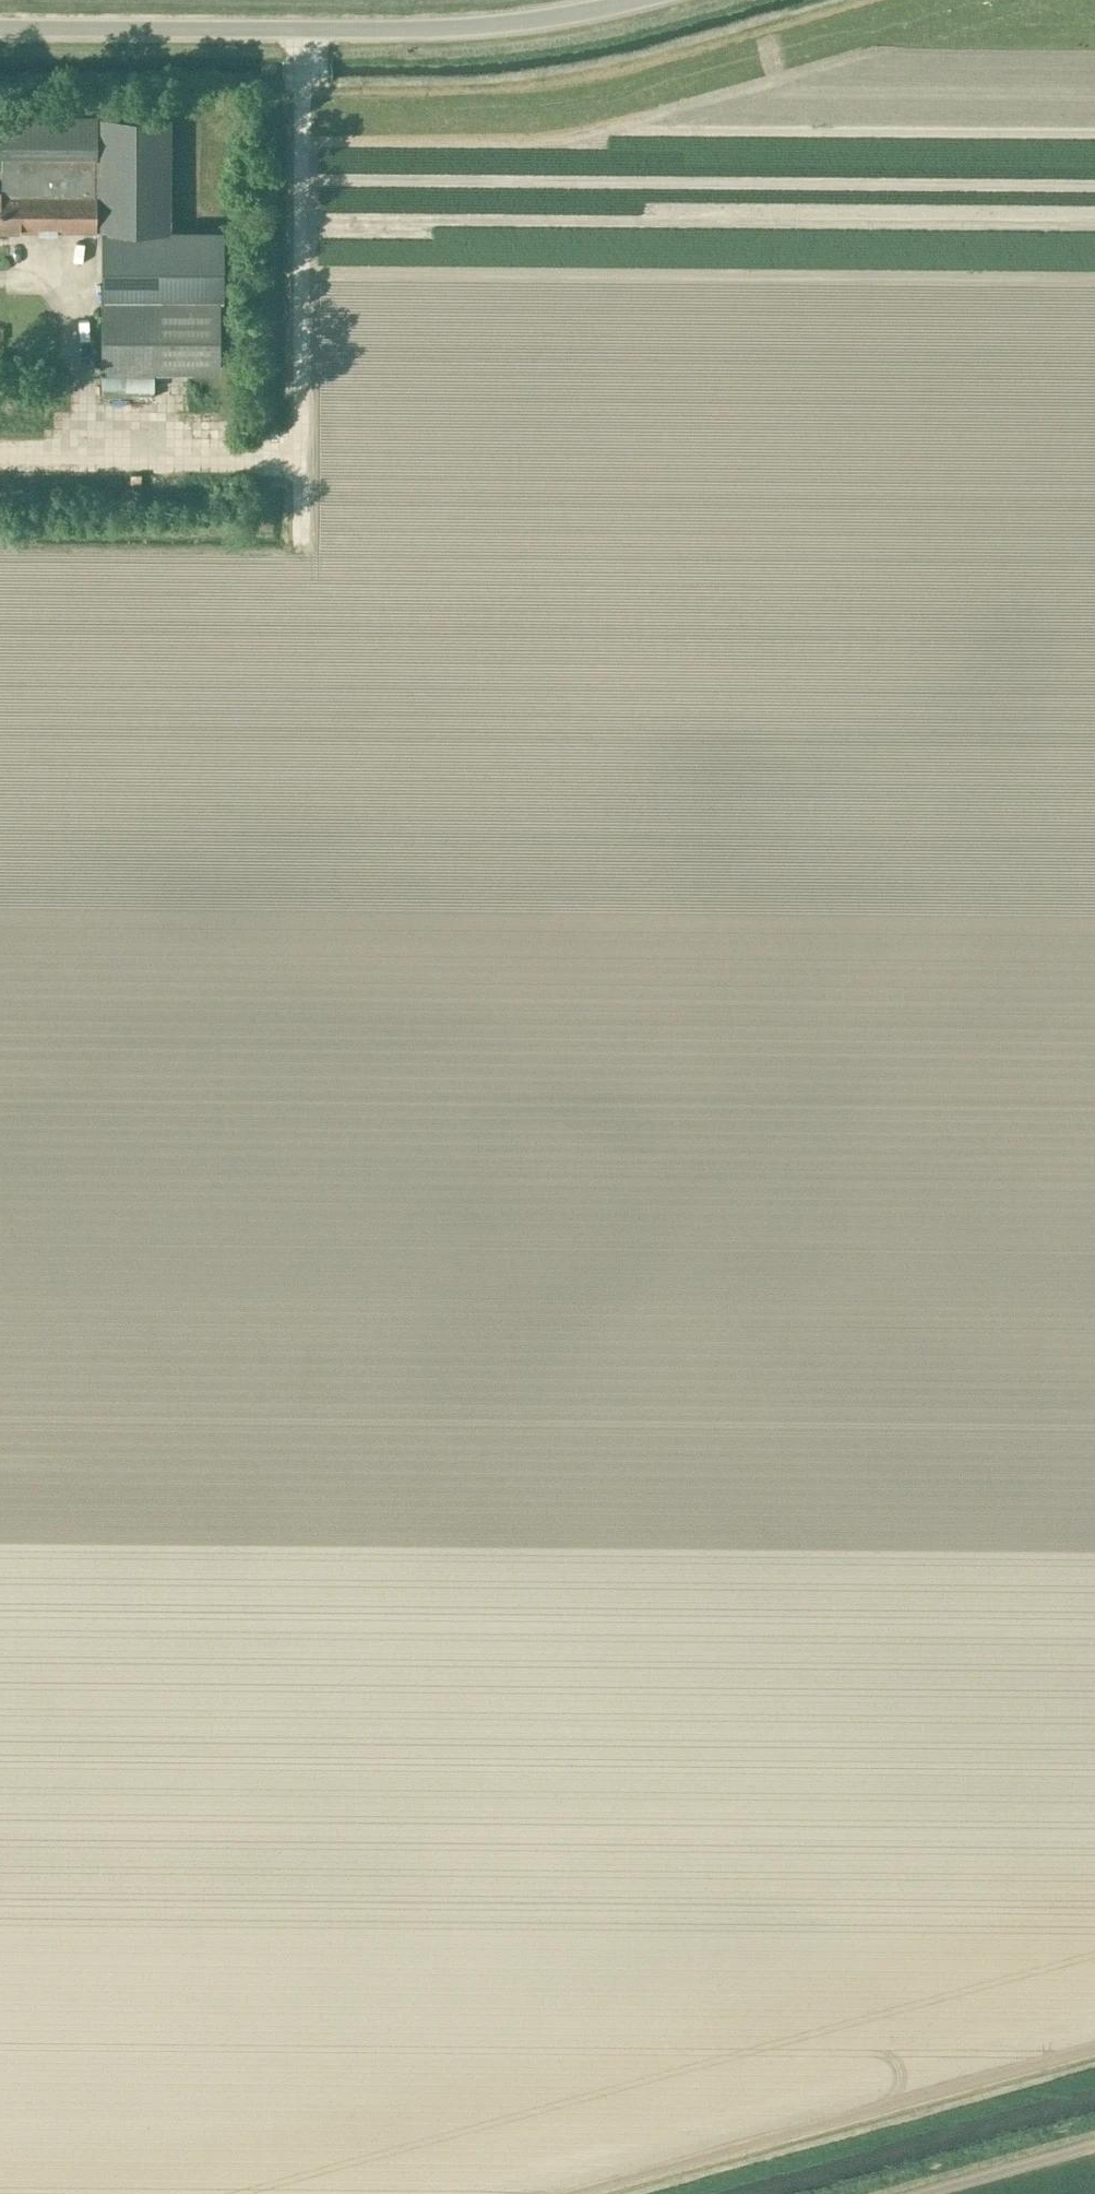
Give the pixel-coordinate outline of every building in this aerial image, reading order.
[(168,229),(168,115),(0,115),(0,167),(0,185),(0,229),(38,229),(38,230),(56,230),(56,229),(101,229),(101,371),(219,371),(219,298),(223,298),(223,229),(168,229)]
